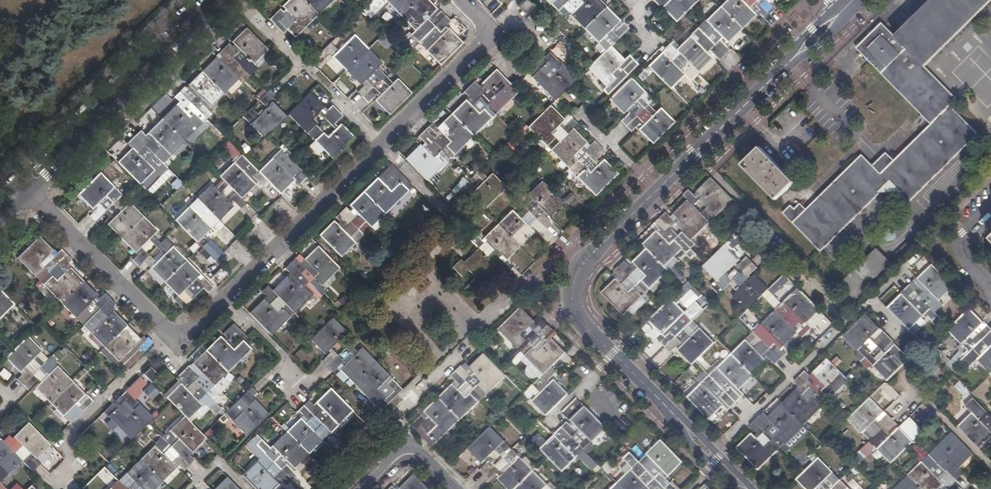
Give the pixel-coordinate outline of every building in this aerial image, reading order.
[(288,31),(295,38),(334,0),(289,0),(283,7),(286,9),(283,12),(280,9),(269,20),(284,34),(288,31)] [(426,51),(441,65),(463,43),(448,29),(445,32),(443,30),(451,22),(439,10),(437,9),(429,0),(385,0),(416,31),(411,35),(419,43),(423,38),(431,46),(426,51)] [(519,7),(526,15),(534,7),(528,0),(526,0),(519,7)] [(588,69),(611,92),(620,83),(618,81),(625,74),(627,76),(638,65),(633,59),(627,65),(624,62),(625,61),(611,47),(629,29),(623,23),(615,31),(612,29),(621,21),(600,0),(556,0),(598,43),(599,43),(607,51),(588,69)] [(648,67),(670,89),(685,75),(685,74),(692,67),(698,73),(713,59),(709,55),(712,53),(720,61),(730,51),(722,42),(724,40),(728,44),(756,16),(753,12),(755,10),(764,18),(774,8),(766,0),(727,0),(706,21),(711,26),(695,41),(691,36),(676,50),(670,44),(664,49),(665,51),(648,67)] [(659,6),(660,5),(676,22),(699,1),(698,0),(654,0),(653,1),(659,6)] [(792,206),(784,214),(822,252),(891,184),(910,203),(979,135),(951,106),(958,100),(925,67),(990,2),(990,0),(933,0),(896,37),(883,24),(858,49),(932,125),(882,174),(863,155),(807,210),(801,204),(796,210),(792,206)] [(228,91),(238,80),(238,79),(240,77),(244,81),(255,70),(251,66),(253,65),(268,50),(246,28),(232,42),(234,45),(231,47),(229,44),(219,55),(221,57),(219,60),(216,57),(186,87),(185,87),(174,97),(183,106),(180,109),(176,105),(145,135),(141,131),(130,141),(138,149),(136,151),(133,148),(118,162),(141,185),(155,170),(150,165),(152,163),(156,167),(162,162),(158,158),(165,150),(170,155),(212,114),(207,109),(209,107),(210,108),(228,91)] [(379,98),(376,101),(390,115),(412,93),(398,79),(393,83),(378,68),(383,64),(355,35),(350,40),(343,32),(338,36),(345,44),(339,51),(331,43),(320,54),(325,59),(331,54),(332,56),(360,85),(361,84),(364,86),(358,92),(368,103),(376,95),(379,98)] [(550,52),(527,74),(555,101),(577,79),(563,65),(559,68),(557,66),(561,62),(550,52)] [(421,145),(406,159),(428,181),(496,114),(492,109),(499,102),(504,107),(518,92),(496,70),(482,84),(485,87),(483,90),(475,82),(464,92),(472,100),(469,103),(466,100),(437,128),(440,132),(437,135),(429,126),(418,136),(427,145),(424,148),(421,145)] [(652,145),(675,122),(661,108),(656,113),(648,106),(654,100),(632,78),(609,100),(623,115),(627,111),(629,114),(621,122),(631,132),(639,124),(642,127),(638,130),(652,145)] [(242,84),(238,80),(228,91),(231,94),(242,84)] [(255,120),(250,125),(264,139),(287,117),(273,102),(270,106),(269,105),(267,103),(276,95),(270,89),(259,101),(266,109),(259,116),(252,108),(248,112),(255,120)] [(289,115),(315,141),(323,150),(333,160),(356,139),(341,124),(338,127),(335,125),(344,117),(333,105),(328,110),(311,93),(301,102),(289,115)] [(550,105),(528,127),(595,196),(618,174),(604,160),(600,163),(598,160),(606,152),(595,142),(587,149),(584,146),(588,143),(573,128),(578,124),(573,119),(564,126),(561,123),(564,120),(550,105)] [(227,140),(221,145),(233,158),(239,153),(227,140)] [(323,150),(315,141),(309,147),(318,156),(323,150)] [(795,183),(761,148),(743,166),(777,200),(795,183)] [(259,171),(281,194),(295,180),(292,177),(295,174),(303,182),(308,177),(297,167),(292,171),(285,164),(290,159),(286,155),(278,163),(273,158),(259,171)] [(212,184),(175,220),(197,243),(212,229),(213,230),(215,228),(219,231),(224,226),(219,221),(233,207),(230,204),(233,201),(241,209),(247,203),(242,198),(256,185),(234,163),(220,177),(225,181),(217,189),(212,184)] [(391,165),(380,176),(384,179),(381,182),(378,178),(350,206),(351,207),(348,210),(345,207),(335,218),(338,221),(336,223),(334,221),(319,235),(341,257),(413,186),(391,165)] [(155,170),(141,185),(145,189),(159,175),(155,170)] [(473,192),(470,195),(484,210),(507,188),(492,173),(487,178),(480,170),(475,174),(483,182),(476,189),(468,182),(457,192),(463,198),(471,190),(473,192)] [(178,297),(183,292),(191,300),(203,288),(208,294),(214,288),(173,246),(168,251),(153,235),(158,231),(123,194),(117,199),(110,192),(115,187),(101,173),(78,195),(92,209),(95,206),(98,208),(90,217),(100,227),(108,219),(111,222),(108,225),(136,253),(138,250),(140,253),(133,260),(144,271),(151,263),(153,266),(151,268),(178,297)] [(695,195),(690,190),(684,196),(689,201),(675,214),(678,217),(675,220),(667,213),(656,223),(664,231),(661,234),(658,231),(643,245),(647,249),(633,263),(637,266),(633,269),(626,261),(615,271),(623,280),(620,283),(617,280),(603,293),(625,315),(670,271),(665,267),(734,200),(712,178),(695,195)] [(542,181),(527,195),(532,200),(517,215),(512,210),(484,239),(487,241),(485,244),(477,236),(471,241),(478,248),(463,263),(460,260),(453,268),(462,277),(469,271),(476,278),(471,283),(478,289),(498,268),(505,275),(511,270),(499,258),(501,256),(506,261),(534,233),(533,231),(536,229),(541,235),(552,225),(547,220),(564,204),(542,181)] [(118,361),(123,357),(131,365),(135,361),(127,353),(134,346),(143,353),(153,343),(148,337),(140,345),(137,343),(140,340),(111,309),(116,305),(104,293),(98,300),(96,297),(98,296),(70,267),(67,271),(64,268),(72,260),(61,249),(58,253),(54,249),(53,250),(39,237),(17,258),(83,326),(87,321),(96,329),(91,333),(118,361)] [(211,239),(203,247),(215,260),(223,252),(211,239)] [(725,280),(721,284),(748,311),(770,289),(756,275),(752,278),(750,276),(758,268),(748,258),(740,265),(737,263),(740,259),(726,245),(704,267),(718,282),(722,277),(725,280)] [(264,299),(249,314),(272,336),(340,268),(318,246),(304,260),(307,263),(303,266),(296,258),(285,269),(290,274),(273,291),(268,286),(263,291),(270,299),(267,302),(264,299)] [(891,263),(878,250),(839,287),(853,301),(891,263)] [(910,331),(924,317),(940,302),(954,287),(933,266),(888,309),(910,331)] [(702,384),(688,398),(710,420),(724,406),(721,403),(724,400),(732,408),(742,397),(735,390),(737,388),(739,390),(769,362),(766,359),(768,356),(776,365),(787,354),(779,346),(781,344),(784,347),(799,333),(803,338),(809,332),(801,324),(804,322),(806,325),(821,311),(799,289),(785,303),(788,306),(785,309),(782,306),(763,325),(766,328),(762,331),(759,328),(718,369),(723,373),(707,388),(702,384)] [(14,304),(0,290),(0,318),(14,304)] [(682,347),(679,351),(693,365),(716,343),(701,328),(696,333),(681,318),(686,313),(672,299),(650,321),(663,335),(667,332),(669,334),(661,342),(671,352),(680,344),(682,347)] [(940,302),(924,317),(930,317),(940,308),(940,302)] [(537,398),(532,402),(546,416),(569,395),(556,380),(552,383),(550,381),(558,373),(552,367),(567,353),(552,338),(551,340),(548,337),(555,331),(541,317),(536,322),(522,308),(500,330),(544,375),(541,378),(549,386),(542,393),(534,385),(529,390),(537,398)] [(979,361),(990,374),(990,329),(971,309),(949,331),(963,345),(959,348),(975,365),(979,361)] [(874,366),(888,381),(910,359),(896,345),(888,352),(886,350),(894,341),(884,331),(875,339),(874,337),(881,329),(867,315),(844,337),(858,351),(859,351),(874,366)] [(381,412),(388,404),(403,390),(392,379),(390,381),(388,379),(391,376),(362,348),(358,352),(343,337),(347,333),(333,318),(311,340),(325,354),(328,351),(330,354),(322,361),(333,372),(341,364),(344,367),(340,370),(381,412)] [(110,488),(155,488),(177,467),(179,465),(183,470),(194,460),(189,455),(191,453),(206,438),(188,420),(202,406),(197,401),(200,398),(203,401),(208,395),(205,393),(212,386),(214,386),(251,349),(243,341),(247,338),(233,324),(222,334),(225,337),(222,340),(219,337),(191,364),(188,366),(177,377),(184,383),(182,385),(180,383),(165,398),(184,416),(169,430),(170,431),(168,432),(167,431),(154,444),(155,445),(126,474),(125,473),(116,482),(111,488),(110,488)] [(62,416),(63,415),(71,424),(76,420),(68,411),(75,404),(83,413),(94,401),(88,395),(86,396),(85,394),(50,358),(48,360),(40,352),(42,350),(28,336),(6,358),(22,375),(17,380),(28,391),(33,385),(35,387),(35,388),(62,416)] [(456,382),(412,425),(434,448),(506,377),(485,354),(470,368),(469,368),(466,370),(462,366),(451,377),(456,382)] [(752,434),(738,448),(759,470),(850,381),(828,359),(814,373),(817,377),(814,379),(806,372),(796,382),(803,390),(799,393),(797,390),(769,418),(772,421),(768,424),(761,416),(750,426),(758,434),(755,437),(752,434)] [(143,374),(152,382),(158,374),(150,366),(143,374)] [(692,367),(689,372),(699,376),(701,371),(692,367)] [(966,397),(972,392),(960,381),(955,386),(966,397)] [(247,436),(269,415),(254,400),(252,398),(257,392),(252,387),(230,409),(235,414),(234,415),(237,418),(233,422),(247,436)] [(242,475),(256,488),(274,488),(279,484),(278,482),(280,480),(287,486),(297,476),(292,471),(323,441),(318,436),(334,421),(339,425),(353,411),(331,389),(314,405),(309,400),(298,411),(306,420),(304,422),(300,419),(270,449),(274,454),(270,458),(265,453),(242,475)] [(104,413),(131,441),(153,419),(126,391),(104,413)] [(871,398),(849,420),(892,464),(914,442),(900,427),(892,435),(890,432),(898,425),(887,414),(879,422),(877,419),(885,412),(871,398)] [(979,418),(982,421),(989,414),(981,405),(975,411),(981,416),(979,418)] [(586,407),(571,421),(574,423),(571,425),(568,423),(558,433),(566,441),(563,444),(555,436),(541,450),(563,472),(607,429),(586,407)] [(225,413),(220,418),(235,436),(240,431),(225,413)] [(982,421),(979,418),(973,413),(959,427),(980,449),(990,439),(990,430),(989,428),(982,421)] [(7,475),(22,461),(32,472),(38,467),(33,461),(35,459),(50,445),(28,423),(13,436),(18,441),(10,449),(0,439),(0,481),(7,475)] [(548,486),(491,427),(468,449),(483,464),(486,461),(489,463),(481,471),(491,482),(500,474),(502,476),(498,480),(508,488),(545,488),(548,486)] [(532,441),(541,447),(547,439),(537,433),(532,441)] [(944,484),(941,481),(943,478),(951,487),(962,476),(954,468),(956,466),(959,469),(974,455),(952,433),(938,447),(942,452),(932,461),(928,457),(895,488),(939,488),(944,484)] [(652,488),(653,487),(655,488),(667,488),(672,484),(664,476),(666,474),(669,477),(684,463),(662,440),(642,459),(639,457),(636,460),(644,467),(637,475),(632,470),(612,488),(651,488),(652,488)] [(917,442),(910,450),(921,460),(928,452),(917,442)] [(830,445),(822,453),(837,467),(844,458),(830,445)] [(625,473),(610,459),(603,467),(618,481),(625,473)] [(820,459),(797,480),(806,488),(850,488),(820,459)] [(856,467),(845,476),(854,486),(865,477),(856,467)] [(415,475),(400,488),(430,488),(415,475)] [(226,477),(215,488),(238,488),(226,477)]
